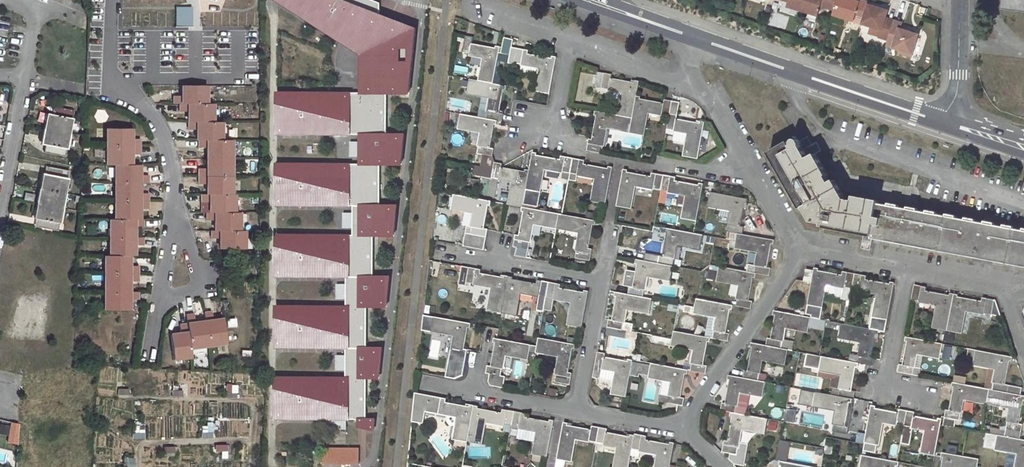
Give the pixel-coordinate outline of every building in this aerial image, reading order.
[(367,378),(379,378),(383,348),(367,348),(368,307),(387,307),(391,277),(374,277),(375,236),(395,236),(398,206),(381,206),(381,165),(403,165),(406,134),(388,134),(388,94),(410,93),(417,28),(400,37),(397,31),(396,30),(399,26),(390,21),(389,21),(387,20),(387,19),(386,19),(382,17),(381,17),(381,3),(372,0),(280,0),(361,52),(380,64),(380,93),(361,93),(278,93),(278,134),(361,135),(361,164),(277,164),(277,206),(354,206),(354,235),(277,235),(277,277),(347,277),(347,307),(276,306),(276,348),(347,348),(346,378),(276,377),(276,419),(358,420),(365,420),(365,427),(374,429),(375,419),(366,419),(367,378)] [(803,12),(806,0),(790,0),(788,7),(803,12)] [(803,12),(817,17),(821,5),(835,10),(838,0),(806,0),(803,12)] [(862,21),(867,5),(868,3),(860,0),(859,3),(851,0),(838,0),(835,10),(833,15),(853,22),(854,19),(862,21)] [(1003,9),(1023,12),(1023,0),(1004,0),(1003,9)] [(879,38),(887,40),(893,21),(885,19),(887,11),(867,5),(862,21),(861,24),(881,30),(879,38)] [(132,24),(165,24),(165,9),(152,9),(132,9),(132,24)] [(901,23),(893,21),(887,40),(886,47),(899,51),(899,54),(911,57),(918,35),(899,30),(901,23)] [(466,36),(463,54),(484,57),(480,81),(494,83),(501,46),(497,46),(496,48),(473,43),(474,37),(466,36)] [(541,68),(537,91),(551,94),(557,57),(553,56),(552,58),(529,54),(529,51),(512,47),(513,40),(505,38),(502,52),(511,54),(509,63),(514,64),(515,63),(541,68)] [(380,64),(361,52),(361,93),(380,93),(380,64)] [(466,76),(468,68),(456,65),(454,73),(466,76)] [(599,71),(596,87),(624,92),(619,116),(633,118),(637,96),(640,81),(636,80),(636,83),(612,78),(613,74),(599,71)] [(500,113),(504,90),(506,90),(507,86),(494,83),(480,81),(471,79),(468,93),(491,98),(489,111),(481,110),(480,118),(498,121),(502,122),(504,114),(500,113)] [(206,85),(182,85),(182,95),(173,95),(173,103),(179,103),(206,103),(206,85)] [(630,132),(630,133),(644,135),(648,112),(670,117),(673,101),(666,100),(665,103),(641,99),(641,97),(637,96),(633,118),(630,132)] [(701,124),(677,119),(681,103),(673,101),(670,117),(668,129),(690,134),(686,156),(699,159),(706,121),(701,121),(701,124)] [(179,103),(179,111),(188,111),(188,121),(213,121),(213,103),(206,103),(179,103)] [(45,123),(43,128),(69,133),(73,111),(53,107),(52,114),(50,114),(48,123),(45,123)] [(590,139),(587,151),(602,154),(607,128),(630,132),(633,118),(619,116),(595,111),(595,115),(598,116),(593,139),(590,139)] [(494,149),(491,148),(495,124),(497,125),(498,121),(480,118),(461,114),(459,128),(482,132),(478,154),(493,157),(494,149)] [(213,121),(188,121),(188,129),(197,129),(197,139),(198,139),(222,140),(221,121),(213,121)] [(46,144),(44,152),(64,156),(69,133),(43,128),(42,135),(45,135),(43,144),(46,144)] [(140,138),(131,138),(131,128),(106,128),(106,146),(140,146),(140,138)] [(222,140),(198,139),(198,147),(207,147),(207,158),(232,157),(232,140),(222,140)] [(938,215),(939,213),(928,211),(928,213),(920,211),(920,210),(909,208),(909,209),(899,208),(900,206),(889,204),(889,205),(880,204),(880,200),(856,196),(855,200),(847,199),(836,180),(831,182),(828,176),(830,175),(810,141),(809,142),(808,141),(803,144),(800,140),(799,139),(797,139),(794,140),(794,142),(794,145),(795,147),(793,148),(789,141),(770,152),(790,187),(787,189),(799,210),(806,207),(813,221),(826,224),(826,227),(865,235),(864,242),(872,244),(873,237),(1023,265),(1023,230),(1015,229),(1015,228),(1005,226),(1004,227),(995,225),(995,224),(986,222),(986,223),(977,222),(977,220),(947,215),(947,216),(938,215)] [(350,142),(350,158),(360,157),(359,142),(350,142)] [(131,164),(131,154),(140,154),(140,146),(106,146),(106,165),(115,164),(131,164)] [(530,170),(524,204),(537,207),(544,169),(571,174),(573,158),(562,156),(561,160),(537,155),(537,153),(533,152),(530,170)] [(232,157),(207,158),(207,168),(198,168),(198,176),(232,176),(232,157)] [(573,158),(571,174),(597,178),(593,201),(606,204),(613,167),(609,166),(608,168),(585,164),(585,160),(573,158)] [(475,166),(474,174),(513,181),(509,205),(523,208),(524,204),(530,170),(525,170),(525,172),(502,167),(503,163),(495,162),(494,169),(475,166)] [(131,164),(115,164),(115,183),(140,183),(148,183),(148,175),(140,175),(140,165),(131,164)] [(44,180),(42,189),(65,193),(69,171),(49,167),(47,174),(42,173),(41,179),(44,180)] [(624,169),(618,206),(631,209),(635,185),(661,190),(664,175),(653,173),(652,176),(628,172),(628,169),(624,169)] [(699,186),(675,181),(676,177),(664,175),(661,190),(659,203),(666,204),(669,191),(687,194),(683,218),(697,221),(704,184),(700,183),(699,186)] [(232,176),(198,176),(198,184),(207,183),(207,194),(232,194),(232,176)] [(140,183),(115,183),(115,201),(148,200),(148,193),(140,193),(140,183)] [(37,197),(36,203),(62,208),(65,193),(42,189),(40,198),(37,197)] [(505,202),(506,191),(497,190),(496,201),(505,202)] [(745,227),(741,226),(745,203),(748,203),(748,199),(711,192),(709,206),(732,210),(727,239),(737,241),(738,234),(743,234),(745,227)] [(207,194),(201,194),(201,202),(210,202),(209,212),(234,212),(234,194),(232,194),(207,194)] [(466,211),(463,225),(467,226),(464,246),(485,250),(488,230),(485,229),(488,206),(490,206),(491,202),(455,195),(453,208),(466,211)] [(148,200),(115,201),(115,219),(140,219),(140,208),(148,208),(148,200)] [(38,219),(36,227),(57,231),(62,208),(36,203),(35,208),(38,209),(36,218),(38,219)] [(516,235),(514,247),(517,247),(516,256),(527,258),(534,223),(557,228),(560,214),(523,208),(522,212),(524,212),(520,236),(516,235)] [(209,212),(205,212),(205,220),(215,220),(215,230),(239,231),(239,213),(234,212),(209,212)] [(660,212),(659,224),(677,225),(678,214),(660,212)] [(580,232),(576,258),(591,261),(593,249),(590,248),(594,225),(596,225),(597,221),(560,214),(557,228),(580,232)] [(115,219),(109,219),(109,237),(135,237),(134,227),(143,227),(143,219),(140,219),(115,219)] [(667,228),(666,232),(668,233),(664,256),(660,255),(659,264),(674,266),(679,244),(701,249),(704,235),(667,228)] [(211,230),(211,238),(220,238),(220,249),(244,249),(244,231),(239,231),(215,230),(211,230)] [(737,241),(735,247),(758,252),(756,265),(749,264),(748,272),(756,273),(770,276),(771,268),(768,267),(772,244),(774,245),(775,240),(743,234),(738,234),(737,241)] [(134,256),(134,245),(143,245),(143,238),(135,237),(109,237),(110,256),(134,256)] [(110,256),(105,256),(105,274),(138,274),(138,266),(129,266),(129,256),(110,256)] [(630,287),(629,294),(644,297),(648,275),(671,280),(674,266),(659,264),(637,259),(636,263),(638,264),(634,287),(630,287)] [(462,266),(459,285),(466,286),(467,283),(493,287),(489,311),(502,313),(509,276),(505,275),(505,277),(481,273),(482,270),(462,266)] [(741,284),(737,306),(751,309),(753,301),(750,301),(754,277),(756,278),(756,273),(748,272),(720,266),(718,279),(719,280),(741,284)] [(819,319),(826,284),(844,287),(842,297),(842,299),(850,301),(852,289),(855,273),(843,271),(842,275),(819,270),(819,268),(815,268),(815,270),(812,283),(806,314),(812,315),(811,318),(819,319)] [(807,269),(804,281),(812,283),(815,270),(807,269)] [(855,273),(852,289),(861,290),(878,294),(872,329),(879,331),(885,332),(895,283),(891,282),(890,284),(866,279),(867,276),(855,273)] [(138,274),(105,274),(105,292),(129,292),(129,282),(138,282),(138,274)] [(509,276),(502,313),(517,316),(521,293),(539,296),(536,311),(544,312),(546,297),(549,282),(537,280),(537,284),(513,279),(514,277),(509,276)] [(573,302),(569,326),(582,328),(589,291),(584,290),(584,292),(561,288),(561,285),(549,282),(546,297),(573,302)] [(826,284),(824,294),(842,297),(844,287),(826,284)] [(915,285),(912,300),(939,305),(934,328),(947,331),(955,293),(950,293),(950,295),(926,291),(927,287),(915,285)] [(852,289),(850,301),(849,307),(858,309),(861,290),(852,289)] [(129,292),(105,292),(104,310),(129,310),(129,299),(138,299),(138,292),(129,292)] [(615,292),(614,296),(617,296),(613,320),(610,319),(608,327),(628,331),(632,332),(634,324),(624,322),(627,308),(651,313),(653,299),(644,297),(629,294),(615,292)] [(955,293),(947,331),(961,333),(966,310),(1001,317),(995,300),(983,297),(982,301),(958,296),(958,294),(955,293)] [(697,299),(694,312),(718,317),(714,338),(729,341),(730,334),(727,333),(731,309),(733,310),(734,305),(697,299)] [(212,311),(204,312),(205,321),(208,345),(226,343),(223,319),(213,320),(212,311)] [(774,311),(773,315),(776,315),(772,339),(767,338),(766,345),(789,350),(793,350),(794,342),(783,340),(785,326),(808,331),(809,326),(825,329),(827,321),(819,319),(811,318),(774,311)] [(194,313),(186,314),(187,323),(190,348),(208,345),(205,321),(195,322),(194,313)] [(434,317),(432,331),(455,335),(451,357),(467,359),(468,352),(464,351),(468,327),(471,328),(471,324),(434,317)] [(236,318),(227,319),(227,328),(237,327),(236,318)] [(187,323),(180,324),(181,333),(170,335),(174,359),(192,357),(190,348),(187,323)] [(850,353),(849,361),(859,363),(874,366),(875,358),(872,357),(876,334),(878,335),(879,331),(872,329),(843,324),(840,337),(863,342),(860,355),(850,353)] [(608,327),(606,335),(627,339),(628,331),(608,327)] [(708,366),(704,365),(708,342),(710,342),(711,337),(674,331),(672,344),(695,349),(691,371),(706,373),(708,366)] [(653,336),(652,342),(670,345),(670,338),(653,336)] [(900,364),(899,372),(919,375),(921,368),(923,369),(926,354),(941,357),(943,343),(907,336),(906,341),(908,342),(903,364),(900,364)] [(572,373),(569,372),(573,348),(575,349),(576,344),(539,337),(537,352),(560,356),(555,382),(570,385),(572,373)] [(506,376),(502,376),(506,354),(529,358),(531,345),(495,338),(494,342),(496,342),(492,366),(488,366),(486,373),(491,374),(489,382),(491,386),(504,388),(506,376)] [(745,370),(743,378),(758,381),(763,359),(786,364),(789,350),(766,345),(752,342),(751,348),(753,348),(748,371),(745,370)] [(943,360),(951,361),(953,346),(945,345),(943,360)] [(976,350),(974,363),(997,368),(995,382),(990,381),(988,388),(990,389),(1022,395),(1023,388),(1006,384),(1010,361),(1012,361),(1013,357),(976,350)] [(598,352),(595,367),(593,377),(601,379),(601,378),(616,381),(613,395),(626,397),(630,376),(631,372),(633,362),(634,360),(629,359),(628,361),(606,357),(606,353),(598,352)] [(807,353),(804,366),(820,369),(820,370),(844,375),(839,396),(853,399),(854,399),(856,391),(852,391),(856,367),(859,368),(859,363),(849,361),(807,353)] [(661,394),(659,402),(683,406),(684,398),(682,397),(685,374),(688,375),(689,370),(651,363),(651,365),(633,362),(631,372),(639,374),(640,374),(650,376),(649,377),(663,380),(672,381),(669,395),(661,394)] [(730,375),(728,379),(730,380),(726,403),(722,403),(721,410),(731,412),(736,413),(740,391),(763,396),(766,382),(758,381),(743,378),(730,375)] [(663,380),(661,394),(669,395),(672,381),(663,380)] [(953,382),(953,385),(955,386),(950,409),(947,408),(946,415),(944,415),(943,418),(942,424),(957,427),(958,419),(960,419),(965,398),(988,403),(990,389),(988,388),(953,382)] [(1006,437),(1021,439),(1023,424),(1020,423),(1023,400),(1023,395),(1022,395),(990,389),(988,403),(1011,407),(1006,437)] [(849,427),(846,426),(850,403),(852,403),(853,399),(839,396),(816,392),(813,406),(837,410),(833,432),(847,434),(849,427)] [(422,424),(425,410),(439,413),(448,414),(447,421),(450,425),(456,426),(454,440),(456,440),(455,445),(463,447),(463,445),(467,446),(467,442),(474,405),(469,404),(469,406),(446,402),(446,399),(416,393),(413,422),(422,424)] [(474,405),(467,442),(480,445),(485,422),(512,426),(515,411),(503,409),(502,412),(478,408),(478,406),(474,405)] [(899,412),(876,408),(876,406),(872,405),(863,451),(876,453),(877,445),(879,445),(884,422),(905,426),(908,411),(900,409),(899,412)] [(787,410),(787,422),(795,422),(796,410),(787,410)] [(512,426),(510,436),(518,438),(520,428),(521,428),(519,438),(536,441),(533,454),(548,457),(555,420),(550,419),(550,421),(526,417),(526,414),(515,411),(512,426)] [(905,426),(902,444),(910,445),(914,428),(927,430),(923,453),(936,456),(942,424),(943,418),(938,418),(938,420),(914,416),(915,412),(908,411),(905,426)] [(725,440),(723,452),(738,454),(743,428),(765,432),(768,418),(736,413),(731,412),(731,416),(733,417),(729,440),(725,440)] [(568,425),(568,423),(565,422),(556,466),(565,466),(566,461),(571,462),(575,438),(597,443),(600,427),(592,425),(592,429),(568,425)] [(17,445),(21,424),(10,423),(7,443),(17,445)] [(144,425),(133,426),(134,440),(146,439),(144,425)] [(595,451),(604,452),(605,444),(618,446),(615,466),(629,466),(632,449),(634,435),(630,434),(630,436),(607,432),(607,428),(600,427),(597,443),(595,451)] [(632,449),(658,454),(656,466),(670,466),(670,465),(675,443),(670,442),(670,444),(646,440),(647,435),(635,433),(634,435),(632,449)] [(995,448),(1018,453),(1016,466),(1023,466),(1023,440),(1021,439),(1006,437),(987,433),(984,446),(995,448)] [(778,459),(789,461),(793,442),(782,440),(778,459)] [(947,453),(958,454),(959,446),(948,445),(947,453)] [(324,449),(324,464),(360,464),(360,449),(324,449)] [(980,459),(942,453),(941,457),(943,458),(941,466),(978,466),(980,459)] [(860,466),(897,466),(899,466),(899,462),(863,455),(860,466)] [(127,466),(135,466),(136,458),(127,458),(127,466)]
